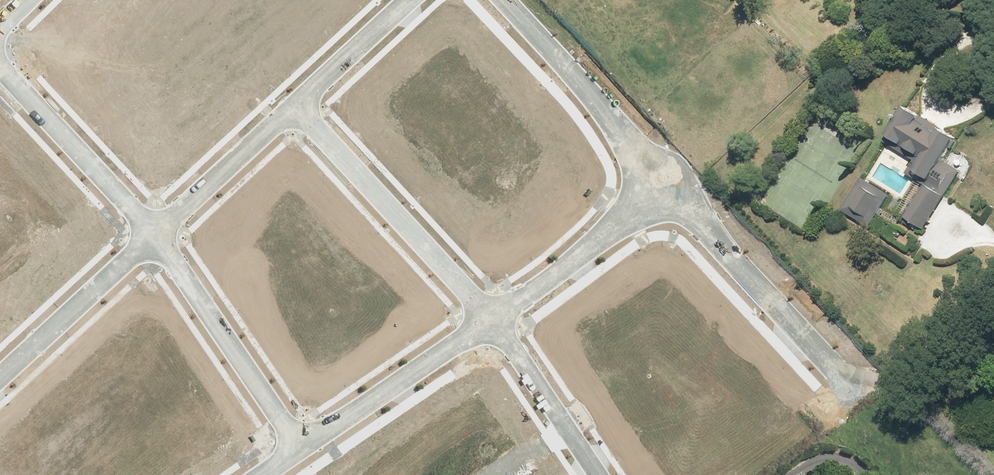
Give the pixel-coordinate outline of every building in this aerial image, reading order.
[(921,185),(903,219),(922,229),(954,174),(941,166),(953,144),(902,115),(886,142),(922,162),(912,180),(921,185)] [(860,179),(841,213),(868,228),(887,194),(860,179)]
